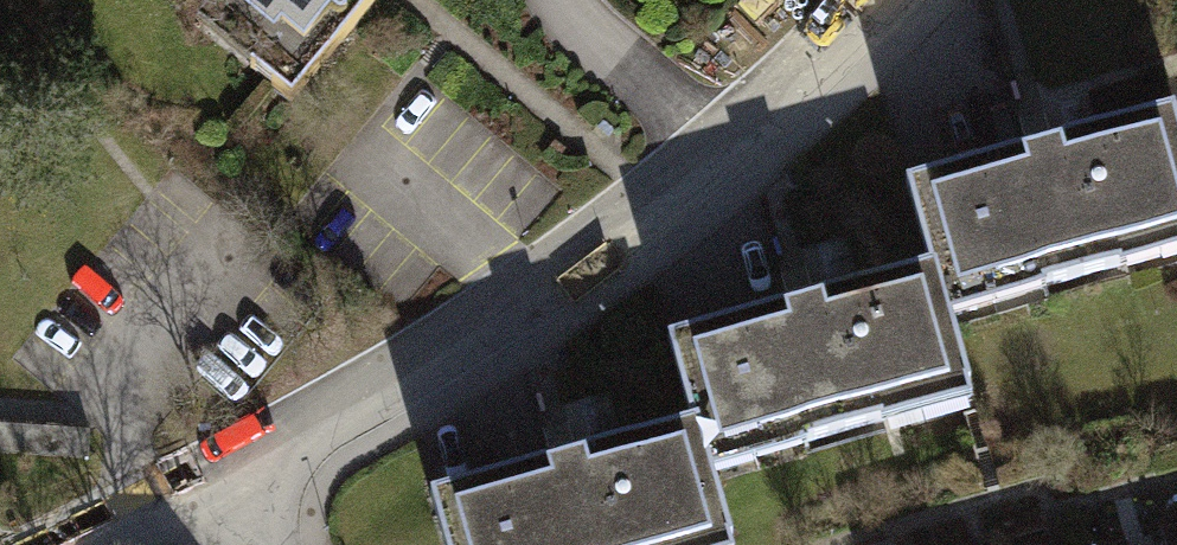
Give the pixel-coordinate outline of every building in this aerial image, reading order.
[(187,26),(290,109),(378,0),(208,0),(187,26)] [(907,190),(930,272),(942,314),(1176,249),(1176,125),(1175,116),(907,190)] [(930,272),(668,345),(692,429),(703,470),(965,397),(942,314),(930,272)] [(425,503),(437,544),(724,544),(703,470),(692,429),(425,503)]
